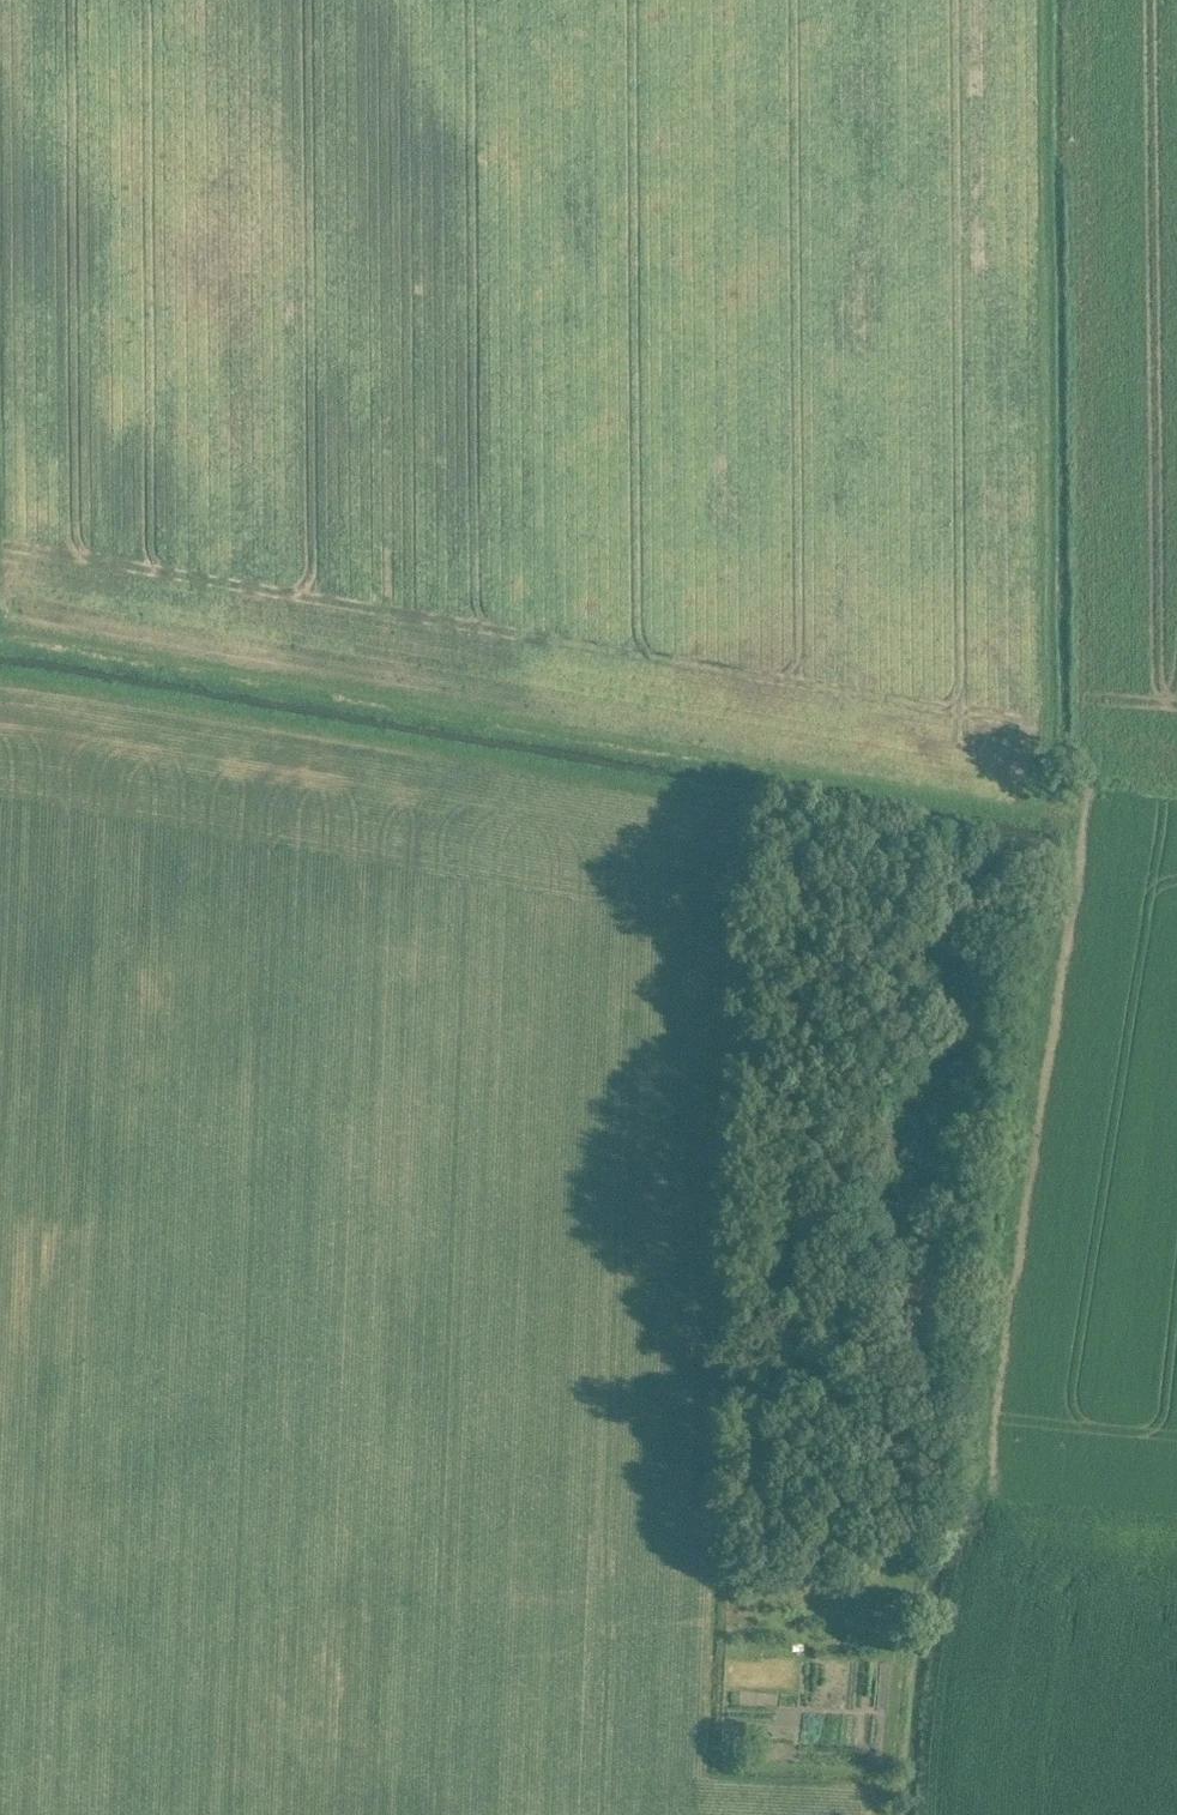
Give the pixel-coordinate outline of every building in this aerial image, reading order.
[(810,1339),(801,1341),(803,1356),(813,1354),(810,1339)]
